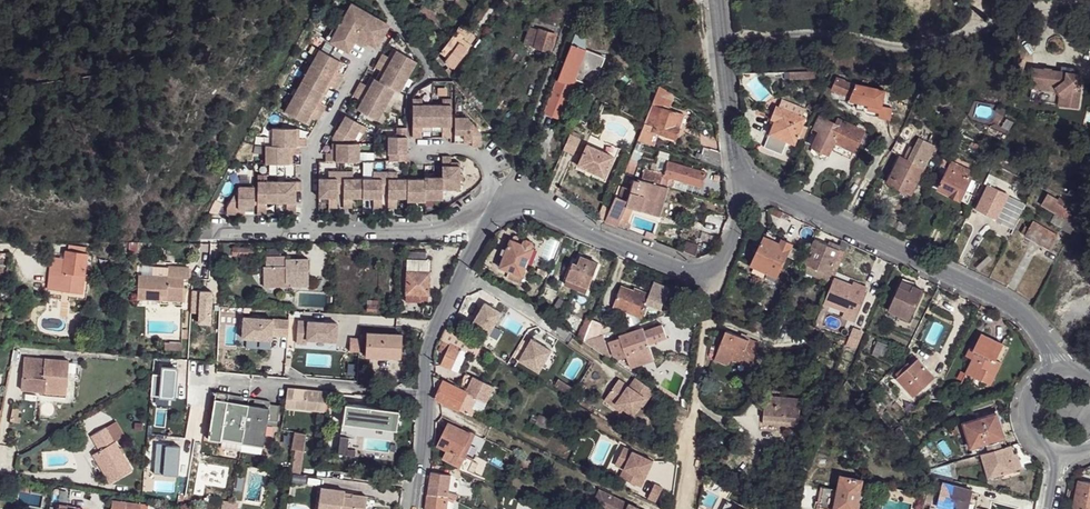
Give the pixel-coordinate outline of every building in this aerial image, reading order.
[(1005,10),(1028,0),(1000,0),(1005,10)] [(350,2),(345,12),(348,14),(342,23),(340,21),(334,31),(337,33),(332,42),(349,52),(356,41),(358,37),(365,41),(372,44),(380,42),(386,29),(383,27),(386,22),(350,2)] [(426,7),(416,15),(426,28),(436,21),(426,7)] [(348,14),(345,12),(340,21),(342,23),(348,14)] [(538,29),(538,30),(530,27),(525,43),(534,46),(533,46),(551,52),(556,35),(538,29)] [(337,33),(334,31),(329,41),(332,42),(337,33)] [(451,38),(440,52),(447,57),(445,60),(453,69),(467,49),(459,43),(461,40),(463,37),(456,32),(451,38)] [(575,33),(545,112),(560,117),(574,78),(593,86),(604,57),(585,50),(585,38),(575,33)] [(470,46),(461,40),(459,43),(467,49),(470,46)] [(383,54),(379,61),(409,77),(417,61),(394,48),(389,57),(383,54)] [(320,49),(311,65),(340,81),(344,74),(339,71),(344,62),(320,49)] [(379,61),(375,67),(381,70),(376,79),(395,90),(400,92),(409,77),(379,61)] [(311,65),(302,80),(326,93),(331,85),(337,88),(340,81),(311,65)] [(1045,69),(1034,68),(1032,83),(1064,87),(1062,104),(1077,106),(1082,74),(1073,73),(1073,70),(1066,69),(1066,72),(1051,70),(1051,69),(1045,68),(1045,69)] [(478,98),(460,76),(453,81),(455,84),(471,104),(478,98)] [(361,82),(357,88),(386,105),(395,90),(376,79),(371,77),(367,85),(361,82)] [(838,77),(838,78),(835,83),(833,89),(851,97),(856,85),(838,77)] [(302,80),(293,96),(322,113),(326,106),(321,103),(326,93),(302,80)] [(1064,87),(1032,83),(1031,86),(1060,90),(1058,104),(1062,104),(1064,87)] [(856,85),(851,97),(849,100),(868,104),(867,109),(880,112),(882,105),(885,90),(856,84),(856,85)] [(659,86),(645,122),(644,123),(637,140),(654,146),(658,133),(674,139),(682,114),(675,111),(674,113),(663,110),(665,105),(666,102),(670,103),(673,95),(659,86)] [(357,88),(353,95),(359,98),(354,107),(377,121),(386,105),(357,88)] [(293,96),(284,112),(308,125),(313,116),(318,120),(322,113),(293,96)] [(413,98),(412,137),(422,137),(422,125),(432,126),(432,104),(422,104),(422,98),(413,98)] [(432,104),(432,126),(442,126),(442,137),(451,137),(451,98),(442,98),(442,104),(432,104)] [(805,108),(782,99),(779,106),(802,116),(805,108)] [(777,105),(771,119),(775,120),(769,134),(795,145),(799,136),(803,125),(806,117),(802,116),(779,106),(777,105)] [(455,114),(455,134),(464,134),(464,139),(472,139),(472,143),(472,146),(481,146),(481,133),(466,114),(455,114)] [(332,137),(332,143),(351,143),(354,139),(358,131),(363,134),(367,127),(345,115),(341,122),(337,129),(332,137)] [(838,118),(835,124),(820,117),(814,128),(820,131),(818,136),(813,147),(829,154),(831,149),(835,142),(854,151),(855,152),(865,132),(863,131),(865,127),(859,124),(857,128),(844,122),(844,121),(838,118)] [(491,119),(487,122),(495,132),(499,129),(491,119)] [(808,127),(803,125),(799,136),(803,138),(808,127)] [(398,128),(398,137),(388,137),(388,153),(389,153),(389,161),(409,161),(409,153),(407,153),(407,128),(398,128)] [(814,128),(811,133),(818,136),(820,131),(814,128)] [(272,129),(272,146),(299,146),(299,147),(306,147),(306,139),(299,139),(299,129),(272,129)] [(572,154),(580,137),(570,132),(562,149),(572,154)] [(787,142),(769,134),(764,147),(782,154),(787,142)] [(913,147),(907,159),(903,157),(900,156),(887,182),(911,194),(930,157),(932,158),(938,146),(918,136),(913,147)] [(854,151),(835,142),(831,149),(851,159),(854,151)] [(326,153),(326,161),(340,161),(359,161),(359,143),(351,143),(332,143),(332,153),(326,153)] [(975,143),(973,147),(981,152),(983,148),(975,143)] [(587,145),(578,166),(604,177),(613,156),(587,145)] [(903,157),(907,159),(913,147),(910,145),(903,157)] [(265,146),(265,164),(292,164),(292,154),(299,154),(299,147),(299,146),(272,146),(265,146)] [(705,148),(701,161),(723,169),(721,153),(705,148)] [(633,151),(624,174),(629,175),(634,164),(638,152),(633,151)] [(442,156),(442,177),(442,188),(459,188),(460,162),(451,162),(451,156),(442,156)] [(657,163),(652,162),(649,170),(664,174),(668,162),(658,159),(657,163)] [(947,159),(943,166),(948,169),(951,162),(947,159)] [(644,169),(641,178),(685,191),(688,182),(701,186),(705,172),(668,162),(664,174),(649,170),(644,169)] [(948,169),(938,189),(960,200),(966,189),(970,191),(975,181),(980,185),(984,178),(974,173),(951,162),(948,169)] [(318,178),(318,198),(328,198),(328,208),(337,208),(337,198),(337,193),(337,187),(340,187),(340,171),(328,171),(328,178),(318,178)] [(340,171),(340,187),(343,187),(343,193),(343,208),(352,208),(352,198),(363,198),(363,178),(352,179),(352,171),(340,171)] [(363,178),(363,198),(374,198),(373,208),(382,208),(382,193),(382,187),(385,187),(385,171),(373,171),(373,178),(363,178)] [(385,171),(385,187),(388,187),(388,193),(388,208),(397,208),(397,198),(407,198),(407,179),(397,179),(397,172),(385,171)] [(989,173),(984,184),(989,186),(989,185),(994,176),(989,173)] [(257,175),(257,214),(266,214),(266,203),(276,203),(276,181),(266,181),(266,175),(257,175)] [(425,177),(425,179),(425,198),(442,198),(442,188),(442,177),(425,177)] [(407,179),(407,198),(407,201),(425,201),(425,198),(425,179),(407,179)] [(633,180),(630,189),(622,187),(618,198),(615,196),(606,217),(605,221),(617,226),(619,221),(625,205),(632,208),(659,216),(668,188),(637,179),(637,181),(633,180)] [(276,181),(276,203),(286,203),(286,215),(295,215),(295,191),(301,191),(301,181),(295,181),(276,181)] [(989,186),(977,208),(979,209),(977,211),(1001,223),(1009,206),(1019,211),(1025,199),(1009,192),(1008,195),(989,185),(989,186)] [(227,207),(227,214),(238,214),(238,208),(245,209),(245,205),(254,205),(254,186),(239,186),(227,207)] [(1070,188),(1067,195),(1075,197),(1077,192),(1070,188)] [(1057,213),(1052,221),(1062,226),(1070,212),(1074,206),(1059,198),(1058,200),(1048,195),(1042,205),(1057,213)] [(632,208),(625,205),(619,221),(626,223),(632,208)] [(1062,226),(1061,228),(1070,233),(1078,217),(1070,212),(1062,226)] [(619,221),(617,226),(628,231),(630,225),(626,223),(619,221)] [(1030,228),(1025,236),(1049,249),(1057,234),(1034,221),(1030,228)] [(552,264),(561,241),(547,235),(538,259),(552,264)] [(765,237),(751,265),(768,272),(777,277),(787,255),(795,259),(799,249),(791,246),(792,244),(782,240),(780,244),(765,237)] [(524,240),(522,244),(533,248),(534,243),(533,241),(527,239),(524,240)] [(505,255),(500,268),(509,271),(516,274),(523,277),(534,248),(533,248),(522,244),(511,240),(507,251),(505,255)] [(849,243),(843,240),(840,248),(822,241),(815,260),(822,263),(820,267),(825,269),(827,265),(832,267),(831,269),(837,271),(849,243)] [(686,241),(683,252),(695,257),(698,245),(686,241)] [(129,242),(128,252),(138,252),(138,242),(129,242)] [(51,257),(47,289),(60,290),(60,286),(83,289),(87,253),(84,253),(68,251),(65,250),(64,258),(51,257)] [(408,252),(408,259),(428,260),(428,253),(408,252)] [(1034,297),(1051,263),(1033,255),(1017,288),(1034,297)] [(263,266),(263,280),(281,279),(281,282),(285,281),(285,286),(308,286),(307,259),(285,259),(285,256),(265,256),(265,266),(263,266)] [(573,263),(567,279),(589,287),(598,263),(581,256),(577,265),(573,263)] [(407,259),(405,294),(428,295),(429,260),(428,260),(408,259),(407,259)] [(139,275),(137,298),(160,300),(161,295),(182,296),(183,278),(188,278),(189,267),(168,266),(168,277),(139,275)] [(768,272),(765,277),(774,282),(777,277),(768,272)] [(567,279),(565,284),(586,293),(589,287),(567,279)] [(854,288),(834,280),(823,303),(844,312),(854,316),(866,290),(856,285),(854,288)] [(914,287),(904,282),(901,288),(911,292),(914,287)] [(622,286),(614,306),(642,317),(647,302),(662,308),(670,289),(654,283),(650,294),(639,290),(638,292),(633,291),(622,286)] [(924,291),(914,287),(911,292),(901,288),(890,311),(910,320),(924,291)] [(405,294),(405,302),(420,303),(420,301),(428,301),(428,295),(405,294)] [(368,299),(368,311),(376,311),(376,300),(368,299)] [(501,313),(485,304),(472,327),(488,336),(501,313)] [(586,317),(582,326),(588,329),(592,319),(586,317)] [(289,320),(243,318),(242,338),(271,340),(271,335),(272,327),(278,327),(278,336),(288,336),(289,320)] [(588,329),(583,341),(595,338),(600,324),(592,319),(588,329)] [(753,320),(750,329),(756,330),(758,322),(753,320)] [(337,323),(298,321),(297,343),(307,344),(307,340),(336,341),(337,323)] [(804,323),(801,332),(812,336),(815,327),(814,327),(804,323)] [(581,326),(577,337),(583,341),(588,329),(582,326),(581,326)] [(609,342),(614,356),(619,360),(627,357),(630,368),(654,359),(649,344),(658,341),(667,338),(663,326),(645,333),(643,328),(619,336),(620,338),(609,342)] [(446,355),(441,365),(451,369),(461,349),(467,352),(471,343),(445,328),(440,339),(444,341),(440,352),(446,355)] [(863,334),(852,329),(846,346),(855,351),(863,334)] [(725,331),(715,360),(729,365),(731,360),(732,357),(752,364),(760,344),(725,331)] [(367,332),(365,356),(390,357),(390,354),(400,354),(402,334),(367,332)] [(1005,346),(983,335),(975,351),(978,353),(974,361),(968,374),(988,385),(993,374),(991,373),(996,361),(1005,346)] [(513,356),(528,366),(538,372),(551,351),(532,339),(529,344),(522,340),(513,356)] [(360,341),(350,341),(349,354),(359,355),(360,341)] [(649,344),(654,359),(663,356),(658,341),(649,344)] [(975,351),(971,349),(967,357),(974,361),(978,353),(975,351)] [(887,355),(876,350),(873,357),(883,362),(887,355)] [(25,357),(22,390),(45,392),(45,386),(67,388),(68,360),(25,357)] [(732,357),(731,360),(751,367),(752,364),(732,357)] [(155,359),(155,384),(172,384),(172,360),(155,359)] [(936,379),(918,361),(898,379),(915,398),(936,379)] [(1003,365),(996,361),(991,373),(993,374),(988,385),(992,387),(1003,365)] [(464,375),(458,387),(466,391),(472,378),(464,375)] [(444,381),(433,376),(435,398),(436,398),(444,381)] [(577,389),(560,377),(555,384),(573,395),(577,389)] [(656,390),(637,377),(631,387),(620,379),(609,397),(636,415),(642,405),(647,398),(649,400),(656,390)] [(493,388),(472,378),(466,391),(481,398),(487,401),(493,388)] [(444,381),(436,398),(473,415),(476,408),(481,398),(466,391),(458,387),(444,381)] [(45,392),(44,395),(66,396),(67,388),(45,386),(45,392)] [(287,388),(286,399),(295,400),(294,408),(325,411),(327,392),(287,388)] [(215,392),(208,439),(221,441),(221,438),(242,441),(248,404),(237,402),(238,395),(215,392)] [(765,395),(763,423),(798,427),(801,398),(765,395)] [(481,398),(476,408),(482,411),(487,401),(481,398)] [(248,404),(242,441),(263,445),(266,425),(270,403),(270,401),(260,399),(259,406),(248,404)] [(286,399),(285,407),(294,408),(295,400),(286,399)] [(270,403),(266,425),(277,427),(280,405),(270,403)] [(345,403),(343,420),(397,428),(399,411),(345,403)] [(13,407),(10,420),(16,421),(19,408),(13,407)] [(1008,448),(998,416),(965,425),(975,458),(983,456),(1008,448)] [(397,428),(343,420),(343,423),(397,430),(397,428)] [(107,426),(115,440),(125,435),(117,421),(107,426)] [(134,422),(134,430),(142,431),(143,423),(134,422)] [(450,424),(439,445),(448,449),(444,458),(460,466),(459,469),(467,473),(474,460),(464,456),(474,435),(475,433),(471,431),(470,433),(450,424)] [(93,454),(110,483),(132,470),(115,440),(107,426),(92,435),(96,443),(104,438),(108,445),(100,450),(93,454)] [(304,434),(294,432),(292,446),(296,446),(303,447),(304,434)] [(96,443),(100,450),(108,445),(104,438),(96,443)] [(303,447),(296,446),(293,473),(300,474),(301,470),(303,447)] [(652,461),(622,447),(616,461),(631,468),(626,480),(640,487),(652,461)] [(1017,472),(1012,457),(1015,456),(1012,447),(1008,448),(983,456),(990,480),(1017,472)] [(521,448),(516,459),(531,466),(533,462),(536,463),(539,457),(521,448)] [(1023,470),(1019,454),(1015,456),(1012,457),(1017,472),(1023,470)] [(631,468),(616,461),(614,465),(623,469),(619,477),(626,480),(631,468)] [(431,472),(428,494),(448,496),(456,500),(458,494),(449,493),(452,475),(431,472)] [(862,481),(840,477),(837,489),(821,487),(817,508),(858,508),(860,503),(858,502),(862,481)] [(1081,482),(1075,508),(1089,508),(1089,484),(1081,482)] [(19,483),(18,490),(31,492),(32,485),(19,483)] [(654,484),(646,499),(656,504),(664,488),(654,484)] [(973,493),(945,486),(939,506),(950,508),(970,508),(973,493)] [(318,508),(365,508),(367,496),(352,494),(351,497),(344,496),(344,493),(344,491),(320,488),(318,508)] [(147,490),(145,500),(159,502),(161,492),(147,490)] [(603,508),(609,494),(599,490),(593,504),(603,508)] [(426,508),(450,508),(447,508),(448,496),(428,494),(426,508)] [(609,494),(603,508),(604,508),(640,508),(609,494)] [(112,500),(111,508),(140,508),(141,504),(112,500)]
